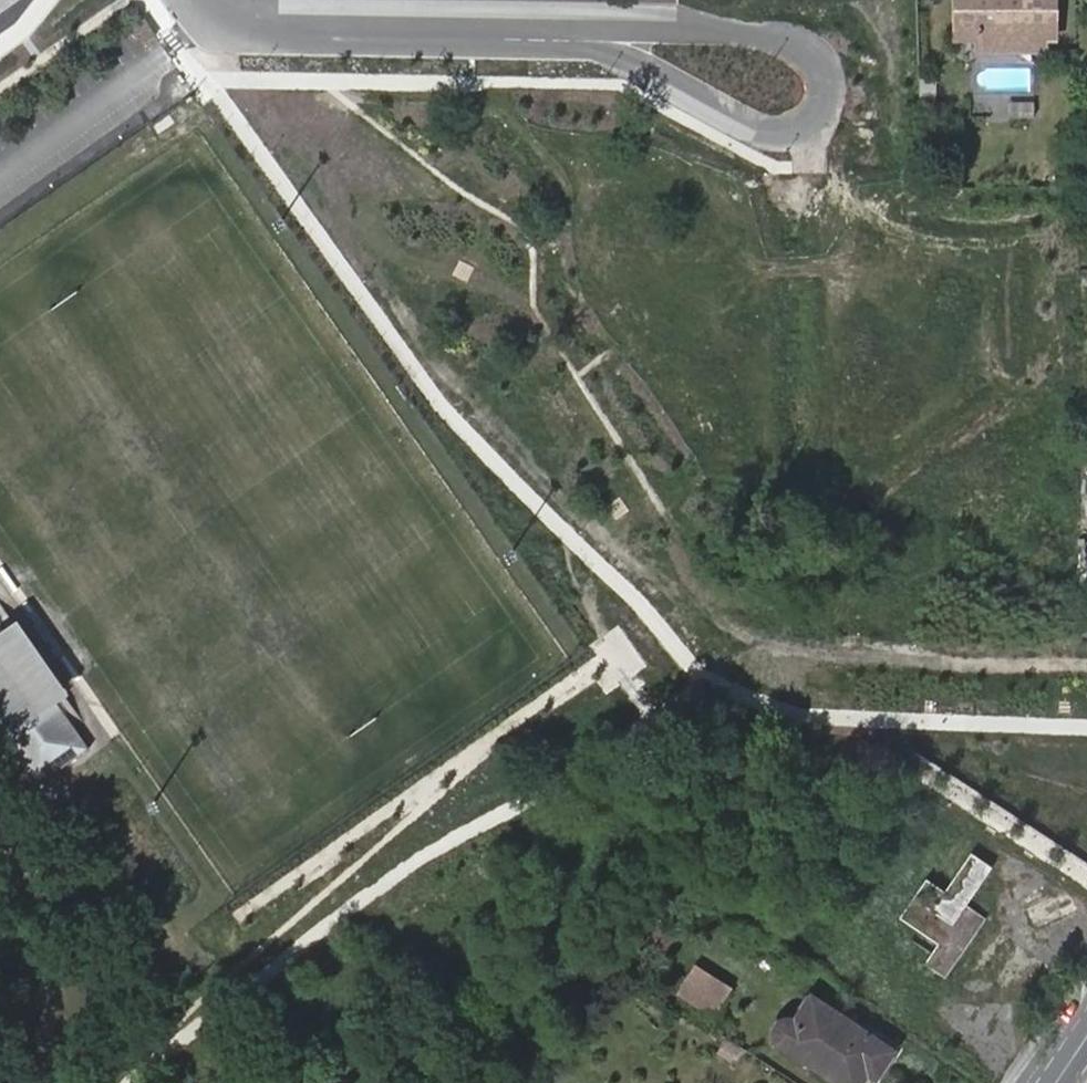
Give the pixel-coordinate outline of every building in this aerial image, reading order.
[(956,15),(979,15),(980,27),(980,50),(1044,49),(1043,40),(1043,27),(1055,27),(1055,0),(956,0),(956,15)] [(956,26),(980,27),(979,15),(956,15),(956,26)] [(135,27),(145,43),(155,36),(144,20),(135,27)] [(1043,27),(1043,40),(1055,40),(1055,27),(1043,27)] [(26,770),(78,734),(0,622),(0,733),(26,770)] [(929,882),(908,913),(965,953),(984,924),(986,921),(968,908),(994,871),(973,856),(946,894),(929,882)] [(965,953),(908,913),(903,920),(941,947),(928,966),(946,979),(959,959),(965,953)] [(722,977),(687,954),(669,982),(704,1005),(722,977)] [(805,992),(789,1014),(786,1012),(777,1013),(770,1018),(768,1022),(768,1026),(769,1031),(771,1034),(842,1082),(872,1082),(893,1052),(805,992)]
